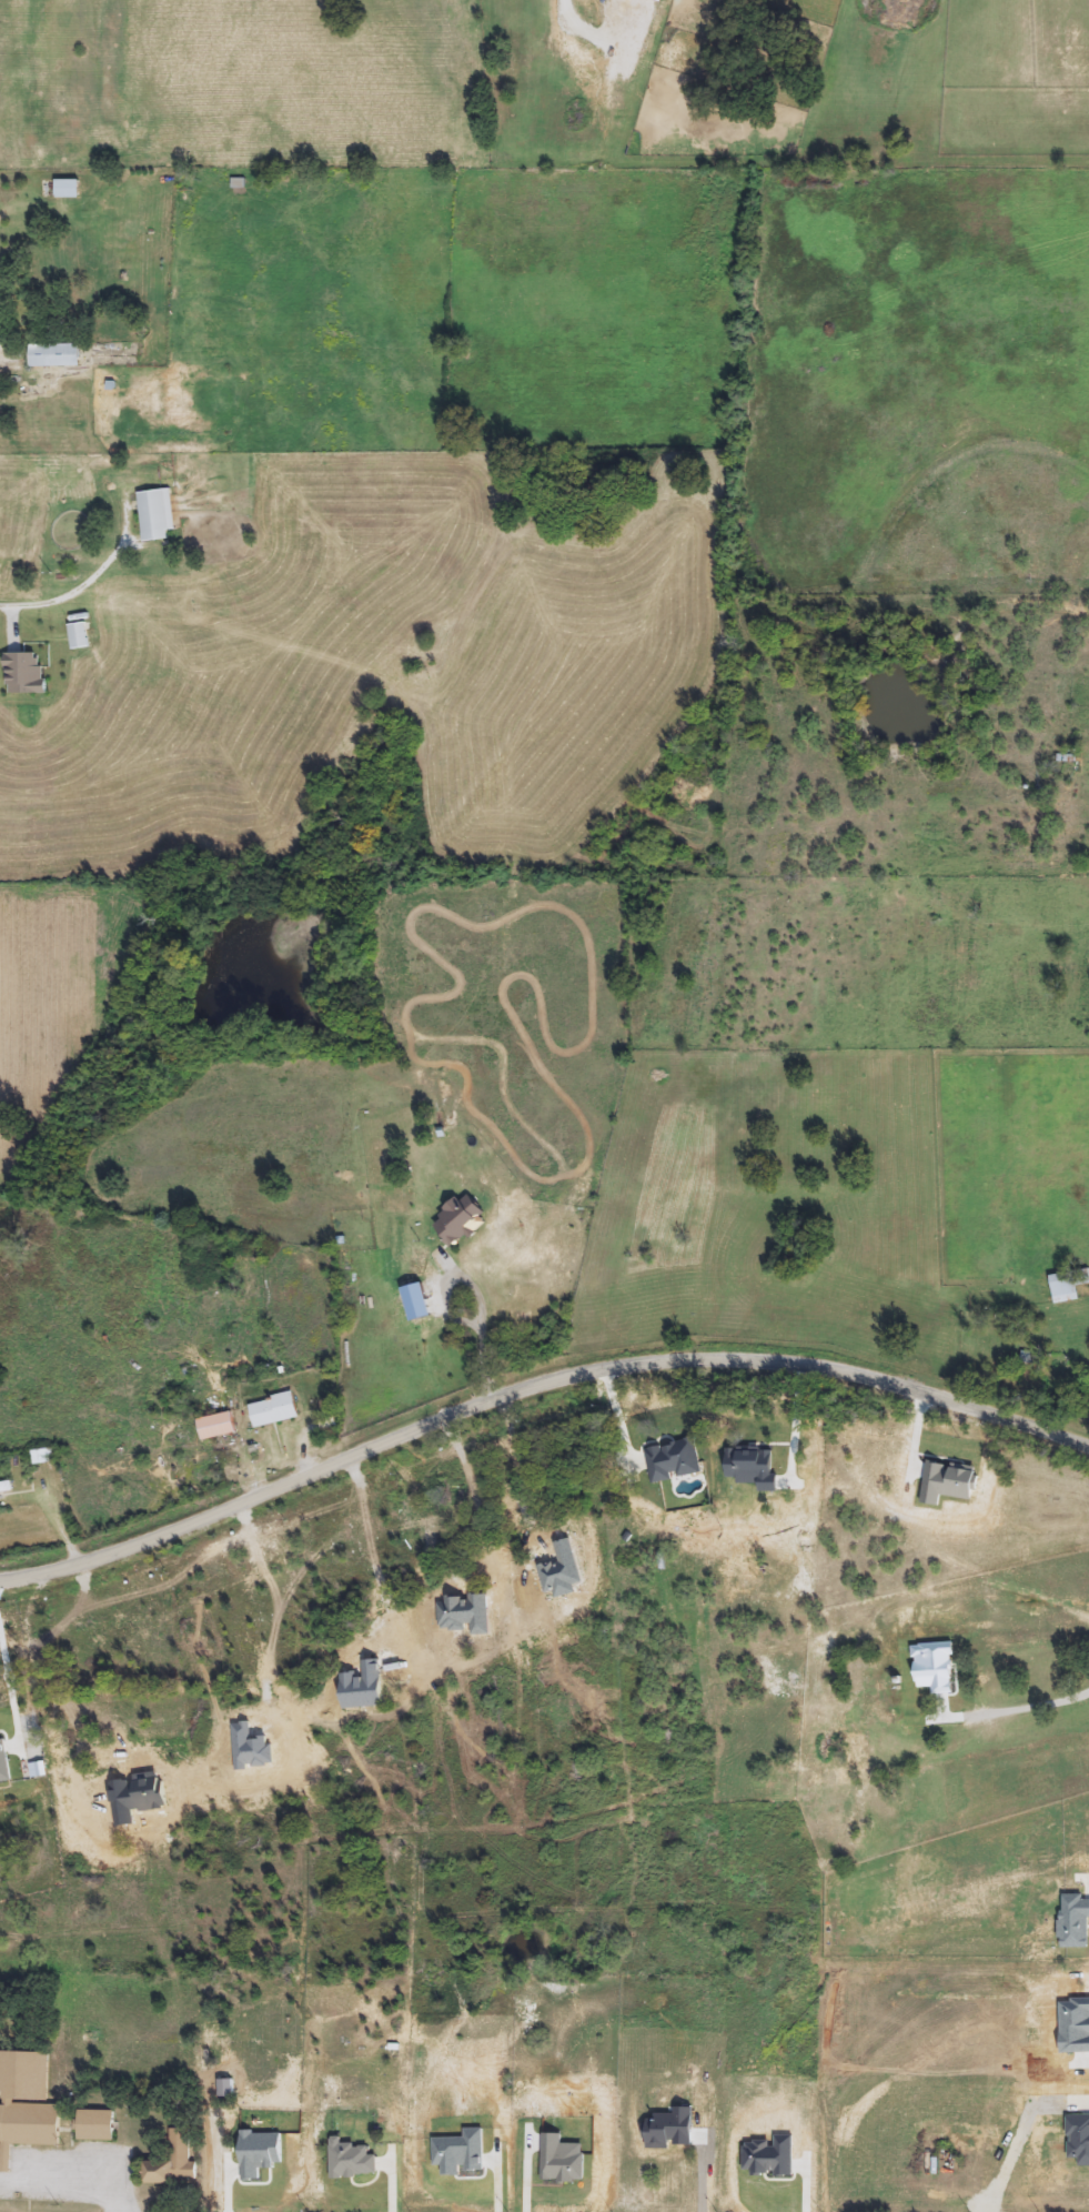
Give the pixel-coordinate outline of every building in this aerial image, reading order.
[(244,189),(231,189),(231,180),(244,180),(244,189)] [(57,198),(57,182),(80,182),(80,198),(57,198)] [(31,345),(82,345),(82,369),(31,369),(31,345)] [(139,493),(172,490),(177,532),(170,532),(171,541),(144,544),(139,493)] [(90,648),(72,651),(69,625),(88,623),(90,648)] [(1049,1276),(1088,1270),(1088,1285),(1077,1287),(1078,1300),(1053,1305),(1049,1276)] [(294,1394),(300,1418),(255,1428),(250,1404),(294,1394)] [(199,1420),(231,1412),(236,1434),(203,1441),(199,1420)] [(319,1422),(333,1418),(337,1430),(323,1436),(319,1422)] [(34,1466),(32,1452),(53,1448),(56,1462),(34,1466)] [(13,1494),(0,1494),(0,1485),(13,1485),(13,1494)] [(905,1720),(905,1705),(918,1705),(918,1666),(949,1666),(949,1695),(926,1695),(926,1720),(905,1720)] [(4,2144),(0,2144),(0,2106),(6,2107),(7,2093),(0,2093),(0,2052),(51,2054),(49,2107),(69,2107),(68,2149),(13,2146),(12,2173),(3,2172),(4,2144)] [(81,2142),(81,2111),(117,2111),(117,2142),(81,2142)] [(192,2130),(192,2163),(198,2163),(198,2185),(148,2184),(148,2162),(170,2162),(170,2130),(192,2130)]
